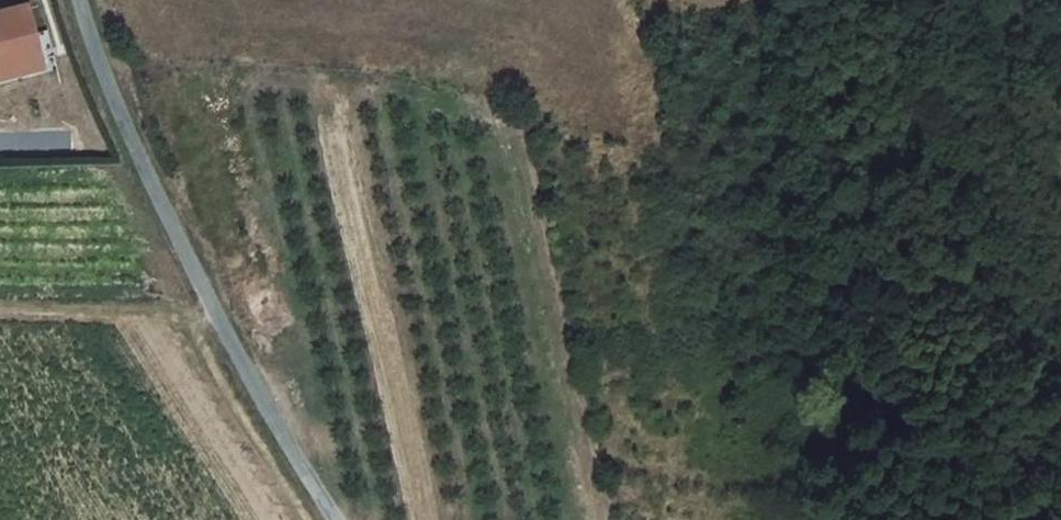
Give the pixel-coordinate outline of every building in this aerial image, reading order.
[(46,65),(31,6),(0,13),(0,78),(46,65)]
